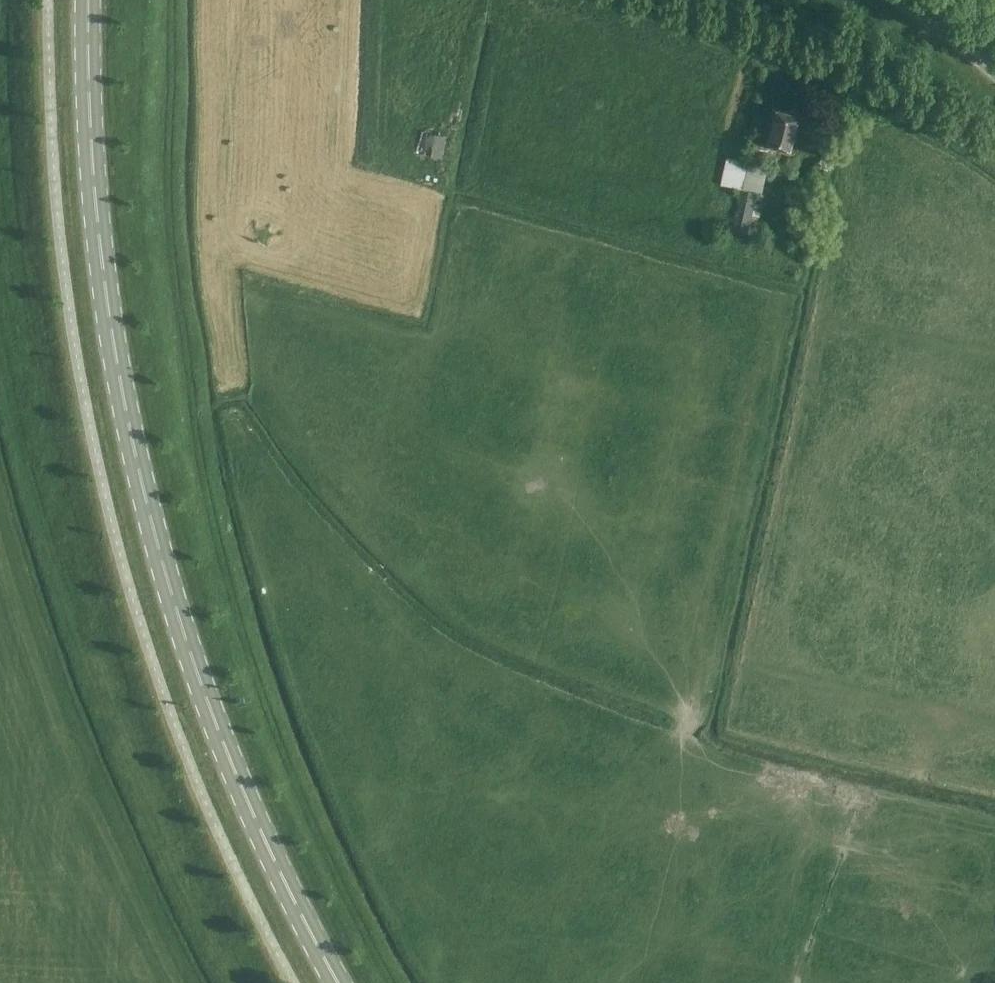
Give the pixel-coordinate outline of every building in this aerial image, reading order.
[(793,145),(802,111),(771,103),(764,138),(753,135),(751,150),(744,184),(736,218),(751,221),(758,190),(764,192),(771,157),(774,158),(774,156),(778,142),(793,145)] [(447,154),(449,133),(425,131),(423,152),(447,154)] [(807,204),(798,202),(794,218),(802,220),(807,204)]
